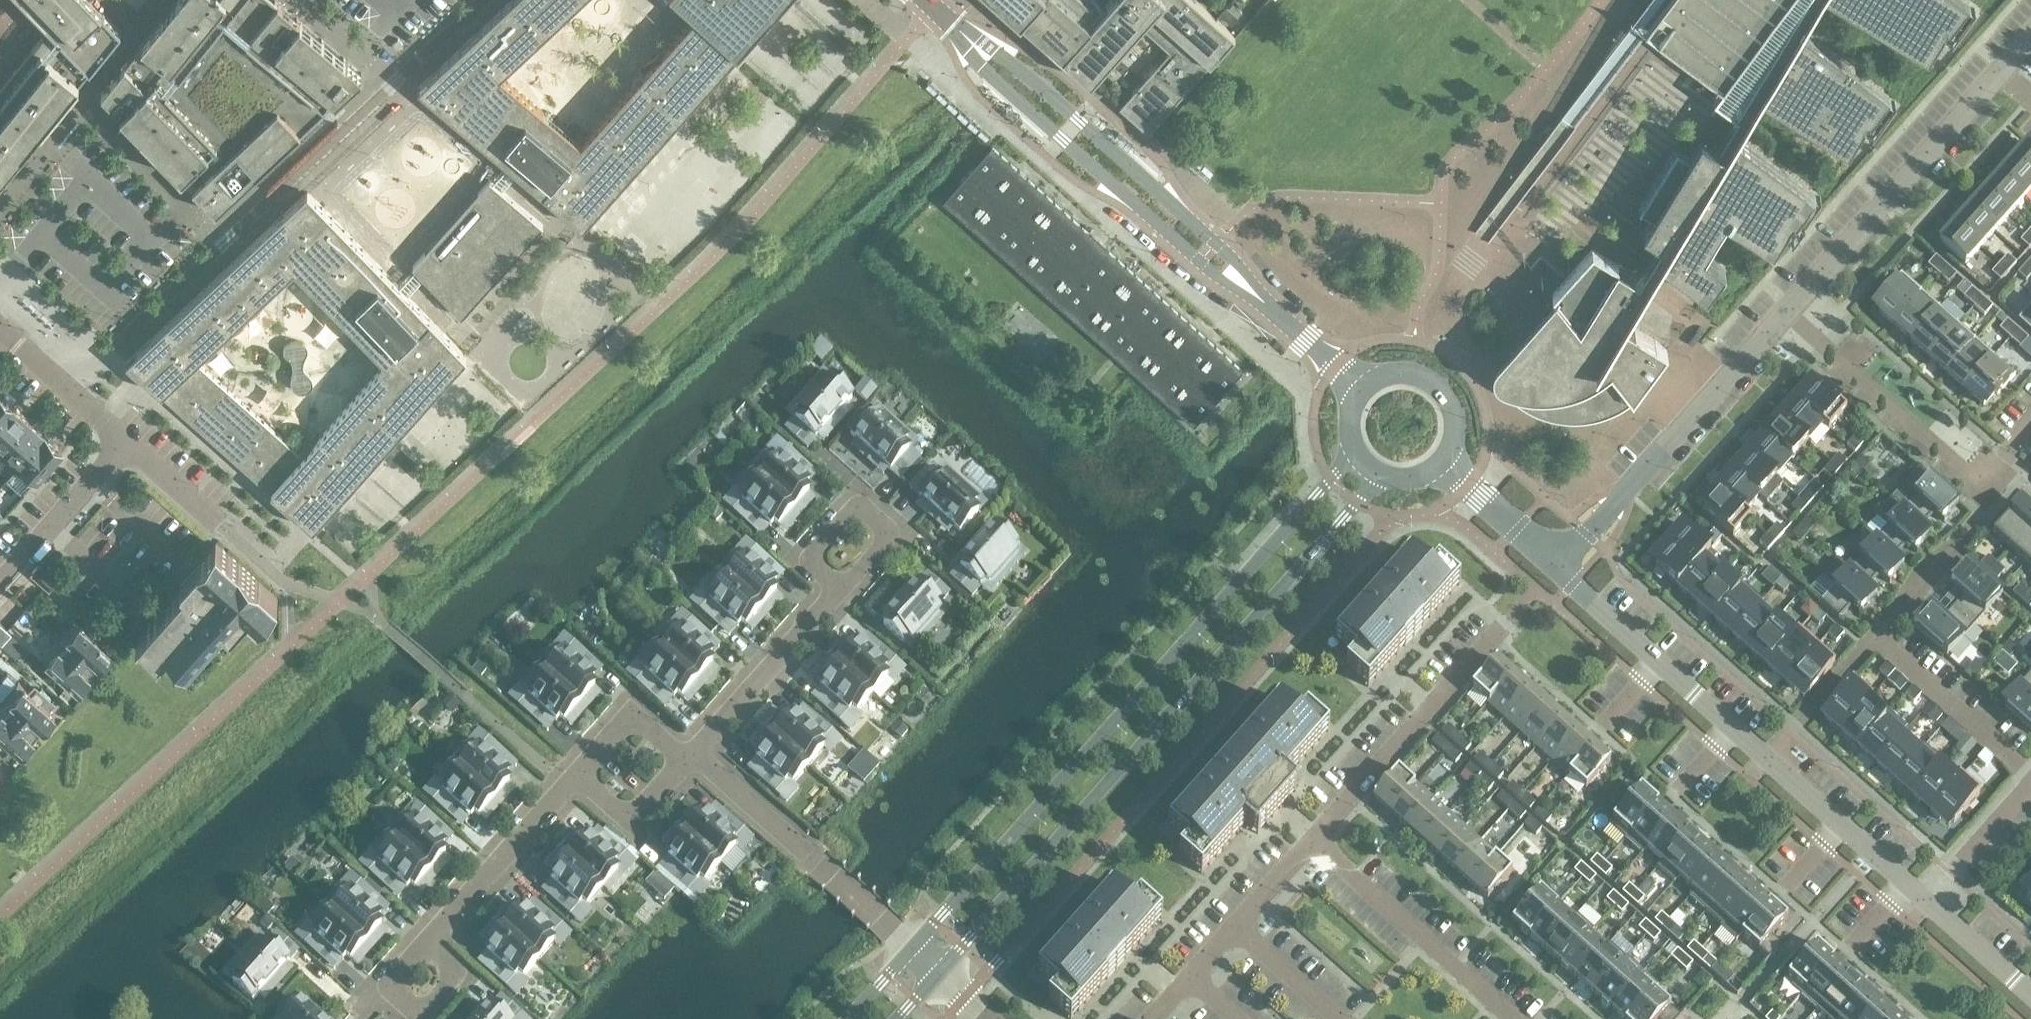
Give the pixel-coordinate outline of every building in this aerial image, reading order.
[(45,33),(0,89),(0,180),(85,76),(121,30),(92,0),(12,0),(45,33)] [(276,0),(177,0),(140,46),(102,93),(216,212),(363,73),(276,0)] [(418,88),(509,164),(518,172),(583,226),(785,0),(512,0),(418,88)] [(1066,50),(1095,17),(1076,0),(1011,0),(1066,50)] [(1062,55),(1091,80),(1141,24),(1170,50),(1120,107),(1149,133),(1235,35),(1196,0),(1110,0),(1095,17),(1066,50),(1062,55)] [(1645,30),(1722,88),(1713,98),(1737,116),(1713,147),(1701,138),(1643,232),(1659,243),(1638,277),(1592,249),(1552,294),(1558,303),(1502,366),(1500,369),(1501,373),(1503,376),(1517,389),(1529,397),(1542,403),(1556,407),(1570,408),(1583,408),(1596,405),(1609,401),(1620,395),(1628,390),(1632,395),(1667,348),(1624,321),(1661,262),(1706,295),(1725,269),(1705,254),(1726,220),(1773,249),(1790,222),(1789,221),(1793,217),(1795,219),(1814,193),(1738,136),(1760,101),(1848,155),(1865,127),(1864,127),(1868,122),(1870,124),(1890,98),(1801,33),(1822,0),(1667,0),(1645,30)] [(1963,0),(1827,0),(1928,62),(1945,34),(1944,34),(1947,29),(1950,31),(1969,5),(1963,0)] [(1238,16),(1227,5),(1220,13),(1231,23),(1238,16)] [(993,146),(944,200),(1194,424),(1243,370),(993,146)] [(2010,163),(2030,181),(2030,152),(2025,146),(2010,163)] [(2010,163),(1996,178),(2022,201),(2030,190),(2030,181),(2010,163)] [(418,266),(400,286),(408,295),(424,277),(462,316),(474,302),(471,300),(529,236),(532,238),(544,224),(500,191),(518,172),(509,164),(491,184),(488,182),(476,196),(479,198),(430,253),(427,250),(415,264),(418,266)] [(2022,201),(1996,178),(1982,194),(2008,216),(2022,201)] [(308,191),(126,362),(128,363),(313,528),(467,356),(408,295),(400,286),(308,191)] [(2008,216),(1982,194),(1969,209),(1994,232),(2008,216)] [(1994,232),(1969,209),(1955,225),(1980,247),(1994,232)] [(1980,247),(1955,225),(1940,241),(1965,264),(1980,247)] [(2030,246),(2030,234),(2028,232),(2020,241),(2029,249),(2030,246)] [(2016,263),(2007,255),(1999,264),(2008,272),(2016,263)] [(1928,265),(1938,274),(1946,265),(1936,256),(1928,265)] [(2000,281),(2008,272),(1999,264),(1991,273),(2000,281)] [(1957,275),(1946,265),(1938,274),(1949,284),(1957,275)] [(2030,276),(2030,271),(2025,266),(2018,274),(2026,282),(2030,276)] [(1893,324),(1922,292),(1901,273),(1883,293),(1886,296),(1875,308),(1893,324)] [(1964,297),(1974,306),(1982,297),(1971,288),(1964,297)] [(1911,340),(1940,308),(1922,292),(1893,324),(1911,340)] [(1992,307),(1982,297),(1974,306),(1984,316),(1992,307)] [(1929,356),(1958,324),(1940,308),(1911,340),(1929,356)] [(1999,329),(2010,338),(2018,329),(2007,320),(1999,329)] [(1947,372),(1976,340),(1958,324),(1929,356),(1947,372)] [(2028,338),(2018,329),(2010,338),(2020,347),(2028,338)] [(1965,388),(1994,356),(1976,340),(1947,372),(1965,388)] [(2015,375),(1994,356),(1965,388),(1984,405),(1995,393),(1997,395),(2015,375)] [(807,447),(852,398),(831,379),(826,384),(822,381),(796,411),(800,414),(787,429),(807,447)] [(1809,396),(1802,404),(1801,404),(1823,424),(1822,425),(1828,430),(1846,411),(1812,380),(1803,390),(1809,396)] [(14,406),(0,393),(0,421),(14,406)] [(1801,404),(1802,404),(1796,398),(1787,408),(1793,413),(1786,421),(1785,422),(1807,441),(1822,425),(1823,424),(1801,404)] [(30,420),(14,406),(0,421),(0,454),(30,420)] [(908,441),(878,415),(874,419),(869,414),(851,434),(900,479),(919,458),(904,445),(908,441)] [(1785,422),(1786,421),(1780,416),(1771,426),(1777,431),(1770,439),(1792,459),(1807,441),(1785,422)] [(46,435),(30,420),(0,454),(0,455),(16,469),(46,435)] [(1792,459),(1770,439),(1764,434),(1755,444),(1761,449),(1754,457),(1776,477),(1792,459)] [(32,484),(63,450),(46,435),(16,469),(32,484)] [(1847,445),(1855,452),(1863,444),(1854,436),(1847,445)] [(809,492),(799,483),(811,470),(788,449),(776,463),(771,459),(756,476),(794,509),(809,492)] [(1776,477),(1754,457),(1748,452),(1739,462),(1745,467),(1738,475),(1737,476),(1759,495),(1767,502),(1783,483),(1776,477)] [(1838,454),(1831,463),(1839,470),(1847,462),(1838,454)] [(1861,457),(1854,465),(1862,473),(1870,465),(1861,457)] [(1832,478),(1839,470),(1831,463),(1823,471),(1832,478)] [(1855,481),(1862,473),(1854,465),(1846,474),(1855,481)] [(977,503),(947,476),(943,481),(929,467),(910,488),(960,532),(978,512),(973,507),(977,503)] [(1915,496),(1904,508),(1922,524),(1933,512),(1944,522),(1946,520),(1944,518),(1958,502),(1919,467),(1903,485),(1915,496)] [(1737,476),(1738,475),(1732,470),(1723,480),(1729,485),(1722,493),(1721,494),(1749,519),(1750,518),(1744,512),(1759,495),(1737,476)] [(794,509),(756,476),(741,493),(746,497),(734,510),(756,530),(768,517),(779,526),(794,509)] [(1804,492),(1813,500),(1823,488),(1815,481),(1804,492)] [(1721,494),(1722,493),(1716,488),(1707,498),(1713,503),(1706,511),(1700,506),(1699,507),(1733,538),(1749,519),(1721,494)] [(1922,524),(1904,508),(1892,497),(1876,516),(1888,526),(1877,539),(1895,555),(1906,543),(1917,552),(1918,551),(1917,549),(1931,532),(1922,524)] [(1791,507),(1800,514),(1807,506),(1799,498),(1791,507)] [(2030,524),(2030,513),(2020,503),(1993,533),(2010,548),(2030,524)] [(1808,534),(1815,526),(1807,518),(1799,527),(1808,534)] [(1683,524),(1666,543),(1672,548),(1672,549),(1693,567),(1702,558),(1710,549),(1683,524)] [(1785,531),(1776,524),(1768,533),(1776,541),(1785,531)] [(2030,557),(2030,524),(2010,548),(2026,562),(2030,557)] [(990,584),(1016,554),(1012,551),(1017,545),(996,527),(952,577),(972,595),(985,580),(990,584)] [(1799,527),(1792,535),(1800,542),(1808,534),(1799,527)] [(1895,555),(1877,539),(1865,528),(1849,546),(1860,557),(1849,569),(1868,586),(1879,573),(1890,583),(1891,581),(1889,580),(1904,563),(1895,555)] [(1759,543),(1768,550),(1776,541),(1768,533),(1759,543)] [(258,603),(272,594),(277,599),(278,597),(216,542),(197,564),(202,568),(186,585),(182,581),(181,582),(183,585),(136,637),(138,638),(143,633),(157,640),(166,648),(172,640),(186,647),(194,654),(223,622),(231,629),(248,610),(250,611),(258,603)] [(1672,548),(1666,543),(1649,562),(1677,586),(1693,567),(1672,549),(1672,548)] [(777,592),(766,582),(778,569),(755,549),(743,562),(739,558),(724,575),(761,609),(777,592)] [(1988,556),(1980,564),(1989,572),(1996,563),(1988,556)] [(1701,596),(1721,574),(1726,568),(1725,567),(1720,573),(1702,558),(1693,567),(1677,586),(1677,587),(1678,586),(1687,595),(1692,589),(1700,596),(1701,596)] [(1877,593),(1868,586),(1849,569),(1838,558),(1821,576),(1833,587),(1820,602),(1839,618),(1852,604),(1862,613),(1864,612),(1862,610),(1877,593)] [(1405,647),(1423,626),(1420,623),(1456,582),(1437,565),(1429,574),(1414,562),(1406,571),(1401,566),(1343,631),(1348,636),(1341,644),(1355,657),(1346,667),(1365,684),(1401,644),(1405,647)] [(59,581),(40,563),(30,574),(50,591),(59,581)] [(2002,594),(1968,563),(1952,581),(1950,580),(1948,581),(1963,595),(1954,605),(1944,596),(1943,597),(1975,625),(2002,594)] [(1997,579),(2005,571),(1996,563),(1989,572),(1997,579)] [(1719,612),(1744,584),(1726,568),(1721,574),(1701,596),(1700,596),(1695,602),(1705,611),(1710,605),(1718,612),(1719,612)] [(761,609),(724,575),(709,592),(713,596),(701,609),(724,630),(736,616),(746,626),(761,609)] [(939,611),(935,608),(948,593),(928,575),(883,624),(904,643),(909,638),(913,641),(939,611)] [(1783,594),(1790,585),(1782,578),(1774,586),(1783,594)] [(1737,628),(1762,600),(1744,584),(1719,612),(1718,612),(1713,618),(1723,627),(1728,621),(1736,628),(1737,628)] [(2020,584),(2013,593),(2021,600),(2028,592),(2020,584)] [(2028,592),(2021,600),(2029,608),(2030,606),(2030,594),(2028,592)] [(1947,656),(1975,625),(1943,597),(1943,598),(1953,606),(1943,617),(1930,605),(1914,624),(1912,622),(1911,624),(1947,656)] [(1755,644),(1774,622),(1780,616),(1779,615),(1773,621),(1758,607),(1763,601),(1762,600),(1737,628),(1736,628),(1731,634),(1741,643),(1746,637),(1754,644),(1755,644)] [(1810,618),(1817,610),(1809,602),(1802,611),(1810,618)] [(1826,617),(1817,610),(1810,618),(1818,626),(1826,617)] [(1772,660),(1798,632),(1780,616),(1774,622),(1755,644),(1754,644),(1749,650),(1759,659),(1764,653),(1772,660)] [(112,651),(99,639),(104,633),(93,624),(88,630),(75,618),(58,637),(94,669),(99,663),(100,664),(112,651)] [(712,663),(702,654),(714,641),(691,620),(679,634),(675,630),(660,647),(697,680),(712,663)] [(0,622),(0,642),(3,644),(12,633),(0,622)] [(1844,633),(1835,626),(1828,634),(1836,642),(1844,633)] [(5,641),(18,654),(28,644),(15,631),(5,641)] [(1791,676),(1816,648),(1798,632),(1772,660),(1767,666),(1777,675),(1782,669),(1790,676),(1791,676)] [(94,669),(58,637),(42,655),(79,688),(91,675),(89,674),(94,669)] [(883,674),(895,660),(872,640),(860,653),(850,644),(835,661),(872,695),(887,678),(883,674)] [(595,687),(585,678),(597,664),(574,644),(562,657),(557,653),(542,670),(580,704),(595,687)] [(697,680),(660,647),(645,664),(649,668),(637,681),(660,701),(672,688),(682,697),(697,680)] [(1834,665),(1816,648),(1791,676),(1790,676),(1785,682),(1795,691),(1800,685),(1808,692),(1802,698),(1804,699),(1834,665)] [(2009,671),(2016,661),(2004,652),(1996,662),(2009,671)] [(1488,702),(1513,675),(1496,660),(1472,687),(1488,702)] [(872,695),(835,661),(819,678),(830,687),(818,701),(841,721),(853,707),(857,711),(872,695)] [(1887,679),(1895,670),(1887,663),(1879,671),(1887,679)] [(580,704),(542,670),(527,687),(531,691),(519,705),(542,725),(554,711),(565,721),(580,704)] [(2029,673),(2001,705),(2030,731),(2030,675),(2029,673)] [(1505,717),(1529,689),(1513,675),(1488,702),(1505,717)] [(42,703),(47,697),(37,687),(32,693),(18,681),(2,700),(23,719),(37,732),(42,727),(43,728),(55,714),(42,703)] [(1846,725),(1871,697),(1853,681),(1822,715),(1832,724),(1837,718),(1845,725),(1846,725)] [(1921,694),(1913,686),(1905,695),(1914,702),(1921,694)] [(1521,731),(1545,704),(1529,689),(1505,717),(1521,731)] [(1864,741),(1884,719),(1867,704),(1872,698),(1871,697),(1846,725),(1845,725),(1840,731),(1850,740),(1855,734),(1863,741),(1864,741)] [(23,719),(2,700),(0,702),(0,742),(4,746),(9,740),(22,752),(34,738),(33,737),(37,732),(23,719)] [(1537,745),(1561,718),(1545,704),(1521,731),(1537,745)] [(1269,814),(1293,788),(1281,778),(1326,728),(1307,711),(1298,721),(1284,708),(1276,717),(1270,712),(1176,817),(1182,822),(1174,831),(1188,844),(1179,854),(1198,871),(1258,804),(1269,814)] [(819,745),(831,732),(808,711),(796,725),(786,716),(771,733),(808,766),(823,749),(819,745)] [(1881,757),(1907,730),(1889,714),(1884,719),(1864,741),(1863,741),(1858,747),(1868,756),(1873,750),(1881,757)] [(1553,760),(1577,733),(1561,718),(1537,745),(1553,760)] [(1448,724),(1442,731),(1454,741),(1459,735),(1448,724)] [(1900,773),(1925,745),(1924,744),(1918,750),(1902,736),(1907,730),(1881,757),(1876,763),(1886,772),(1891,766),(1899,773),(1900,773)] [(793,783),(808,766),(771,733),(755,750),(766,759),(754,772),(777,792),(789,779),(793,783)] [(1569,774),(1594,747),(1577,733),(1553,760),(1569,774)] [(1459,735),(1454,741),(1465,752),(1471,745),(1459,735)] [(1450,746),(1438,736),(1432,742),(1444,752),(1450,746)] [(499,773),(511,760),(488,740),(476,753),(471,749),(456,766),(494,799),(509,783),(499,773)] [(1918,790),(1943,761),(1925,745),(1900,773),(1899,773),(1894,779),(1904,788),(1909,782),(1917,789),(1918,790)] [(1450,746),(1444,752),(1455,763),(1461,756),(1450,746)] [(1610,762),(1594,747),(1569,774),(1586,789),(1610,762)] [(1986,766),(1993,758),(1985,751),(1977,759),(1986,766)] [(1480,753),(1474,760),(1486,770),(1492,764),(1480,753)] [(1935,805),(1961,777),(1960,776),(1954,782),(1938,768),(1944,762),(1943,761),(1918,790),(1917,789),(1912,795),(1922,804),(1927,798),(1935,805)] [(1482,775),(1470,764),(1464,771),(1476,781),(1482,775)] [(1492,764),(1486,770),(1497,781),(1503,774),(1492,764)] [(494,799),(456,766),(441,783),(446,787),(434,800),(457,821),(469,807),(479,816),(494,799)] [(1390,812),(1415,785),(1398,770),(1374,797),(1390,812)] [(1482,775),(1476,781),(1488,792),(1493,785),(1482,775)] [(1954,822),(1979,794),(1961,777),(1935,805),(1930,811),(1940,820),(1945,814),(1954,822)] [(718,811),(739,787),(730,779),(709,803),(718,811)] [(1512,782),(1506,789),(1518,799),(1524,792),(1512,782)] [(1407,826),(1431,799),(1415,785),(1390,812),(1407,826)] [(1657,803),(1658,804),(1659,803),(1641,787),(1608,824),(1625,839),(1657,803)] [(1524,792),(1518,799),(1530,809),(1535,803),(1524,792)] [(1514,803),(1502,793),(1497,799),(1508,810),(1514,803)] [(1423,841),(1447,814),(1431,799),(1407,826),(1423,841)] [(1514,803),(1508,810),(1520,820),(1526,814),(1514,803)] [(1641,853),(1673,818),(1658,804),(1657,803),(1625,839),(1641,853)] [(1540,807),(1534,813),(1546,824),(1552,817),(1540,807)] [(735,847),(731,843),(743,830),(720,810),(708,823),(698,814),(683,831),(720,864),(735,847)] [(445,854),(435,845),(447,832),(424,811),(412,825),(408,821),(392,838),(430,871),(445,854)] [(1439,855),(1463,828),(1447,814),(1423,841),(1439,855)] [(1542,828),(1530,818),(1524,824),(1536,835),(1542,828)] [(1657,868),(1689,832),(1673,818),(1641,853),(1642,854),(1647,848),(1661,861),(1657,867),(1657,868)] [(1455,869),(1479,842),(1463,828),(1439,855),(1455,869)] [(720,864),(683,831),(668,848),(678,857),(666,871),(689,891),(701,877),(705,881),(720,864)] [(1674,882),(1705,847),(1689,832),(1657,868),(1674,882)] [(613,867),(625,854),(603,834),(591,847),(580,838),(565,855),(603,888),(618,871),(613,867)] [(430,871),(392,838),(377,854),(382,859),(370,872),(393,892),(405,879),(415,888),(430,871)] [(1470,883),(1495,856),(1479,842),(1455,869),(1470,883)] [(1690,897),(1721,861),(1705,847),(1674,882),(1674,883),(1679,877),(1694,890),(1689,896),(1690,897)] [(603,888),(565,855),(550,872),(560,881),(548,894),(571,914),(583,901),(587,905),(603,888)] [(1488,899),(1512,872),(1495,856),(1470,883),(1488,899)] [(1590,863),(1597,869),(1604,862),(1597,856),(1590,863)] [(1706,911),(1738,875),(1721,861),(1690,897),(1706,911)] [(1612,869),(1604,862),(1597,869),(1605,877),(1612,869)] [(1589,870),(1581,863),(1574,871),(1582,877),(1589,870)] [(1589,884),(1596,876),(1589,870),(1582,877),(1589,884)] [(1722,925),(1754,890),(1753,889),(1755,887),(1748,881),(1747,884),(1738,875),(1706,911),(1722,925)] [(2021,893),(2030,902),(2030,881),(2021,893)] [(381,926),(371,917),(383,903),(360,883),(348,896),(344,892),(328,909),(366,943),(381,926)] [(1622,892),(1630,899),(1637,891),(1629,884),(1622,892)] [(1530,936),(1561,901),(1544,885),(1531,900),(1524,893),(1513,905),(1521,912),(1512,922),(1529,938),(1530,937),(1530,936)] [(1770,904),(1769,903),(1754,890),(1722,925),(1738,940),(1742,935),(1770,904)] [(1644,898),(1637,891),(1630,899),(1637,905),(1644,898)] [(1607,899),(1614,906),(1621,899),(1613,892),(1607,899)] [(1108,979),(1126,958),(1123,955),(1159,915),(1140,898),(1131,908),(1117,895),(1109,904),(1103,899),(1045,964),(1051,969),(1043,977),(1057,990),(1049,1000),(1067,1017),(1104,976),(1108,979)] [(1628,905),(1621,899),(1614,906),(1622,913),(1628,905)] [(1530,936),(1530,937),(1546,950),(1577,915),(1577,914),(1572,920),(1557,906),(1562,901),(1561,901),(1530,936)] [(1772,936),(1787,918),(1770,902),(1769,903),(1770,904),(1742,935),(1769,959),(1782,944),(1772,936)] [(549,939),(561,925),(538,905),(526,918),(516,909),(501,926),(539,960),(554,943),(549,939)] [(366,943),(328,909),(313,926),(318,930),(306,943),(329,964),(341,950),(351,960),(366,943)] [(1662,927),(1669,920),(1661,913),(1655,921),(1662,927)] [(1577,915),(1546,950),(1562,965),(1593,929),(1577,915)] [(1676,927),(1669,920),(1662,927),(1670,934),(1676,927)] [(1639,928),(1647,935),(1653,928),(1645,921),(1639,928)] [(523,977),(539,960),(501,926),(486,943),(496,952),(484,965),(507,986),(519,973),(523,977)] [(1660,934),(1653,928),(1647,935),(1654,941),(1660,934)] [(1593,929),(1562,965),(1578,979),(1610,944),(1609,943),(1604,948),(1589,935),(1594,930),(1593,929)] [(253,1001),(297,951),(277,933),(264,947),(260,944),(233,974),(237,977),(232,982),(253,1001)] [(1687,949),(1695,956),(1701,949),(1693,942),(1687,949)] [(1610,944),(1578,979),(1594,994),(1626,958),(1610,944)] [(1832,960),(1833,961),(1834,960),(1816,944),(1784,981),(1801,996),(1832,960)] [(1671,957),(1679,964),(1685,956),(1678,949),(1671,957)] [(1709,956),(1701,949),(1695,956),(1702,963),(1709,956)] [(1693,963),(1685,956),(1679,964),(1686,970),(1693,963)] [(1626,958),(1594,994),(1610,1008),(1637,978),(1621,964),(1626,959),(1626,958)] [(1817,1010),(1848,975),(1833,961),(1832,960),(1801,996),(1817,1010)] [(1730,975),(1717,963),(1711,971),(1723,982),(1730,975)] [(1864,989),(1848,975),(1817,1010),(1827,1018),(1838,1018),(1864,989)] [(1610,1008),(1622,1018),(1629,1018),(1654,991),(1653,991),(1652,992),(1637,978),(1610,1008)] [(1881,1003),(1864,989),(1838,1018),(1866,1018),(1881,1003)] [(1681,1016),(1654,991),(1629,1018),(1679,1018),(1681,1016)] [(521,1015),(501,997),(481,1018),(518,1018),(521,1015)] [(295,1000),(278,1018),(317,1018),(295,1000)] [(1897,1018),(1881,1003),(1866,1018),(1895,1018),(1897,1018)]
